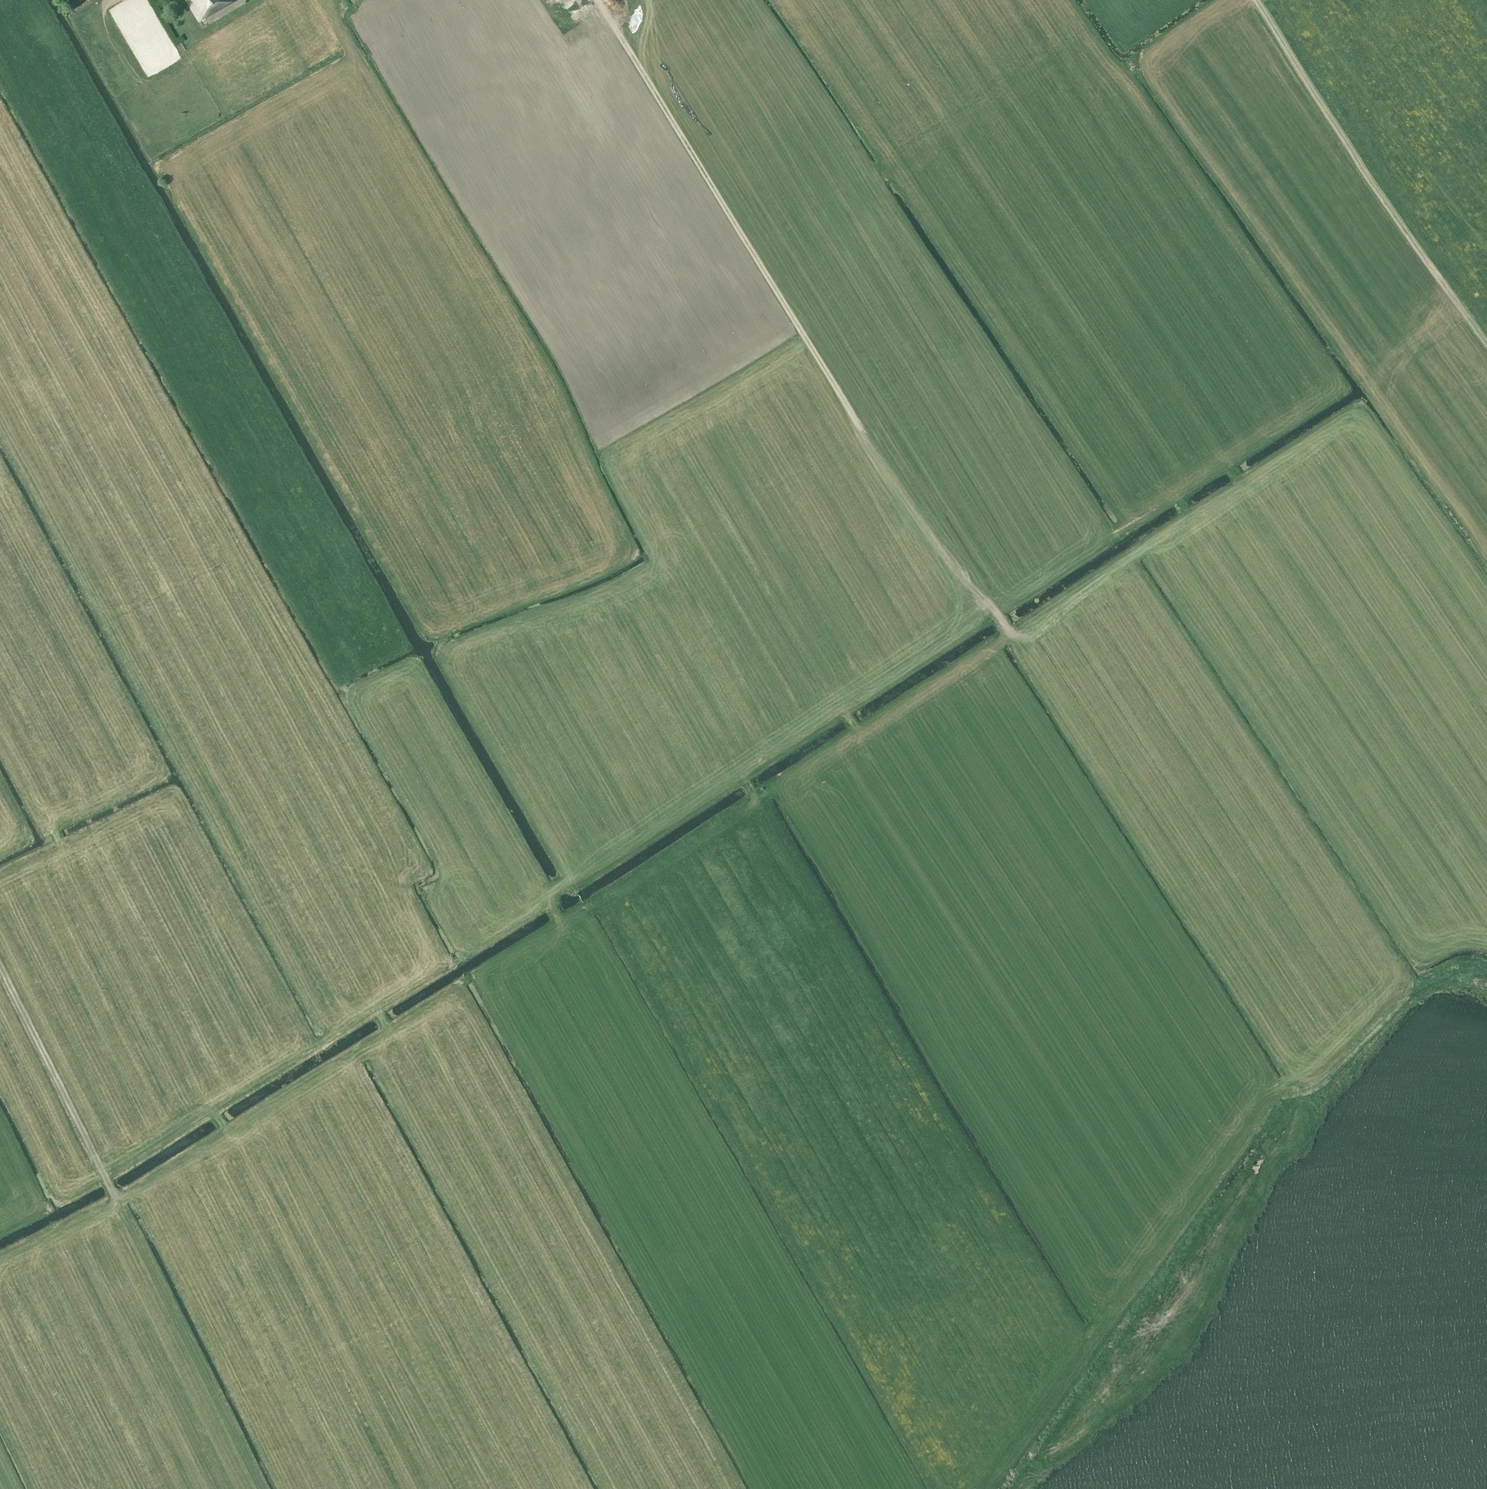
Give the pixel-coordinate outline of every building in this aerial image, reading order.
[(198,21),(233,1),(232,0),(186,0),(198,21)]
